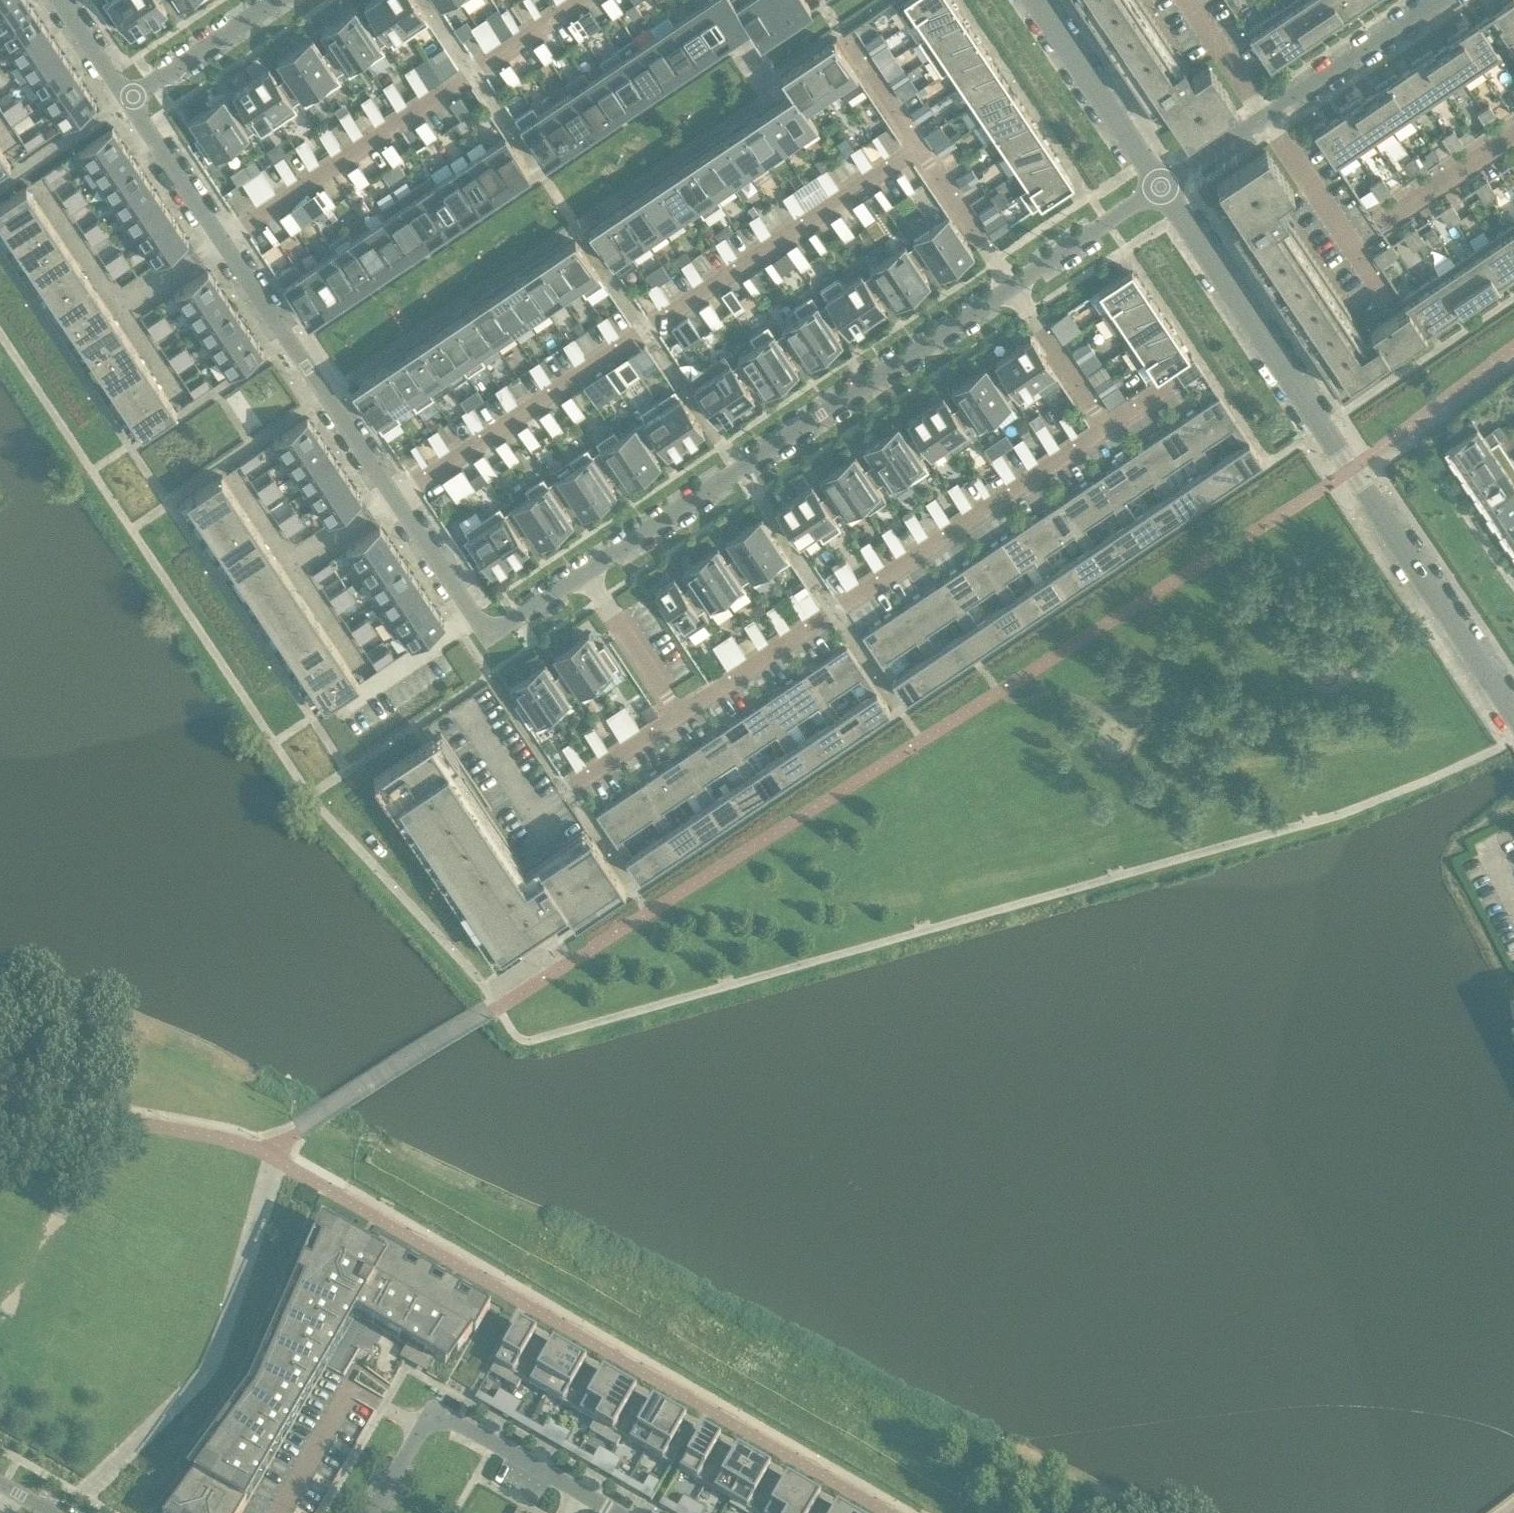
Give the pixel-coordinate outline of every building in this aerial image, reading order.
[(1,27),(31,7),(27,0),(6,0),(0,4),(0,25),(1,27)] [(149,23),(134,0),(105,0),(102,2),(116,24),(121,20),(131,35),(149,23)] [(149,23),(167,11),(159,0),(134,0),(149,23)] [(388,0),(369,0),(365,3),(374,17),(370,20),(385,42),(389,39),(394,46),(411,34),(388,0)] [(411,34),(429,22),(414,0),(388,0),(411,34)] [(539,11),(532,0),(524,0),(533,14),(539,11)] [(608,0),(604,0),(602,2),(613,17),(618,14),(608,0)] [(618,14),(623,11),(615,0),(608,0),(618,14)] [(690,11),(713,46),(730,35),(706,0),(690,11)] [(731,0),(706,0),(730,35),(746,24),(747,23),(731,0)] [(756,0),(731,0),(747,23),(746,24),(757,41),(775,29),(756,0)] [(780,0),(756,0),(775,29),(792,18),(780,0)] [(792,18),(810,6),(806,0),(780,0),(792,18)] [(941,0),(903,0),(894,6),(906,24),(941,0)] [(959,13),(950,0),(941,0),(906,24),(918,40),(959,13)] [(1085,10),(1090,18),(1117,58),(1123,66),(1138,89),(1150,106),(1160,99),(1177,124),(1185,137),(1235,103),(1209,64),(1192,75),(1190,73),(1181,60),(1141,0),(1079,0),(1085,10)] [(1305,0),(1291,0),(1283,6),(1308,42),(1318,36),(1316,34),(1325,28),(1305,0)] [(1325,28),(1333,23),(1334,25),(1344,18),(1331,0),(1305,0),(1325,28)] [(1344,18),(1353,12),(1352,10),(1360,4),(1358,0),(1331,0),(1344,18)] [(1502,6),(1503,9),(1497,13),(1512,36),(1510,37),(1513,42),(1513,0),(1510,0),(1502,6)] [(1298,49),(1308,42),(1283,6),(1265,18),(1289,52),(1297,47),(1298,49)] [(1,27),(12,43),(42,23),(31,7),(1,27)] [(385,42),(370,20),(366,23),(356,9),(339,21),(367,64),(385,52),(380,45),(385,42)] [(512,29),(518,25),(506,9),(501,13),(512,29)] [(713,46),(690,11),(673,23),(696,57),(713,46)] [(929,57),(970,30),(959,13),(918,40),(929,57)] [(1488,15),(1478,22),(1495,47),(1510,37),(1512,36),(1497,13),(1490,18),(1488,15)] [(656,34),(679,69),(696,57),(673,23),(667,15),(651,27),(656,34)] [(478,23),(491,43),(499,37),(486,18),(478,23)] [(573,21),(584,37),(589,33),(578,18),(573,21)] [(1280,58),(1289,52),(1265,18),(1246,30),(1271,67),(1282,60),(1280,58)] [(367,64),(339,21),(321,33),(330,47),(326,50),(341,71),(345,68),(350,75),(367,64)] [(584,37),(573,21),(568,24),(579,40),(584,37)] [(1457,33),(1482,70),(1501,57),(1495,47),(1478,22),(1468,28),(1467,26),(1457,33)] [(12,43),(23,59),(53,39),(42,23),(12,43)] [(491,43),(478,23),(470,28),(484,48),(491,43)] [(940,74),(982,47),(970,30),(929,57),(940,74)] [(873,38),(880,49),(888,43),(881,33),(873,38)] [(1482,70),(1457,33),(1448,39),(1449,41),(1441,47),(1464,82),(1482,70)] [(639,46),(662,80),(679,69),(656,34),(639,46)] [(341,71),(326,50),(322,53),(312,38),(295,50),(324,93),(341,81),(336,74),(341,71)] [(880,49),(873,38),(865,44),(872,54),(880,49)] [(23,59),(34,75),(64,55),(53,39),(23,59)] [(539,44),(550,60),(555,56),(544,40),(539,44)] [(834,42),(816,54),(839,88),(857,77),(834,42)] [(550,60),(539,44),(534,47),(545,63),(550,60)] [(622,57),(645,92),(662,80),(639,46),(622,57)] [(960,86),(993,64),(982,47),(940,74),(941,75),(949,70),(960,86)] [(1422,57),(1446,94),(1464,82),(1441,47),(1432,52),(1431,50),(1422,57)] [(324,93),(295,50),(277,62),(286,76),(282,79),(297,101),(301,98),(306,105),(324,93)] [(427,57),(440,77),(446,73),(432,54),(427,57)] [(799,65),(822,100),(839,88),(816,54),(799,65)] [(34,75),(45,91),(75,71),(64,55),(34,75)] [(605,68),(628,103),(645,92),(622,57),(605,68)] [(1446,94),(1422,57),(1412,63),(1413,65),(1405,71),(1428,106),(1446,94)] [(505,66),(516,82),(521,79),(510,63),(505,66)] [(971,103),(1004,80),(993,64),(960,86),(971,103)] [(782,77),(792,92),(793,92),(817,128),(818,128),(806,111),(822,100),(799,65),(782,77)] [(405,72),(418,92),(427,86),(414,66),(405,72)] [(516,82),(505,66),(500,70),(511,86),(516,82)] [(896,72),(902,82),(910,77),(904,67),(896,72)] [(297,101),(282,79),(278,82),(268,68),(251,79),(280,122),(297,111),(293,104),(297,101)] [(588,80),(611,114),(628,103),(605,68),(588,80)] [(45,91),(56,107),(85,87),(75,71),(45,91)] [(1385,84),(1409,119),(1428,106),(1405,71),(1397,76),(1395,74),(1384,82),(1385,84)] [(902,82),(896,72),(888,78),(894,88),(902,82)] [(280,122),(251,79),(233,91),(243,106),(239,108),(253,130),(257,127),(262,134),(280,122)] [(383,87),(396,107),(405,100),(392,80),(383,87)] [(611,114),(588,80),(571,91),(594,126),(611,114)] [(983,120),(1016,97),(1004,80),(971,103),(983,120)] [(1409,119),(1385,84),(1368,95),(1392,130),(1409,119)] [(85,87),(56,107),(66,123),(96,103),(85,87)] [(554,103),(577,137),(594,126),(571,91),(554,103)] [(793,92),(792,92),(793,94),(777,105),(800,140),(817,128),(793,92)] [(361,101),(374,121),(384,115),(370,95),(361,101)] [(1359,99),(1350,105),(1375,142),(1392,130),(1368,95),(1361,100),(1359,99)] [(225,97),(207,109),(231,145),(253,130),(239,108),(234,111),(225,97)] [(455,100),(466,116),(470,113),(459,97),(455,100)] [(1016,97),(983,120),(994,137),(1027,114),(1016,97)] [(23,105),(19,99),(11,104),(15,111),(23,105)] [(466,116),(455,100),(449,104),(460,120),(466,116)] [(918,106),(925,116),(933,111),(926,101),(918,106)] [(532,106),(560,148),(577,137),(554,103),(538,113),(532,105),(532,106)] [(11,104),(2,110),(7,116),(15,111),(11,104)] [(23,105),(15,111),(19,117),(28,112),(23,105)] [(800,140),(777,105),(760,116),(783,151),(800,140)] [(1342,113),(1333,119),(1357,154),(1375,142),(1350,105),(1340,111),(1342,113)] [(1483,109),(1493,124),(1499,120),(1489,105),(1483,109)] [(543,160),(560,148),(532,106),(514,118),(543,160)] [(925,116),(918,106),(910,112),(917,122),(925,116)] [(231,145),(207,109),(189,121),(199,135),(194,138),(208,160),(231,145)] [(1493,124),(1483,109),(1477,113),(1487,128),(1493,124)] [(339,116),(352,136),(362,130),(348,110),(339,116)] [(7,116),(11,123),(19,117),(15,111),(7,116)] [(1005,153),(1039,131),(1027,114),(994,137),(1005,153)] [(743,128),(766,162),(783,151),(760,116),(743,128)] [(1338,167),(1357,154),(1333,119),(1325,125),(1324,123),(1313,130),(1338,167)] [(421,123),(432,139),(436,136),(425,120),(421,123)] [(432,139),(421,123),(415,127),(426,143),(432,139)] [(317,131),(330,151),(340,144),(326,125),(317,131)] [(112,127),(75,152),(86,168),(90,166),(123,143),(112,127)] [(726,139),(749,174),(766,162),(743,128),(726,139)] [(1447,133),(1457,148),(1463,144),(1453,129),(1447,133)] [(37,143),(45,138),(40,130),(32,136),(37,143)] [(1017,170),(1050,148),(1039,131),(1005,153),(1017,170)] [(1457,148),(1447,133),(1441,137),(1451,152),(1457,148)] [(872,137),(883,153),(888,150),(877,134),(872,137)] [(941,140),(948,150),(956,145),(949,135),(941,140)] [(29,148),(37,143),(32,136),(24,141),(29,148)] [(505,136),(487,148),(510,182),(528,170),(505,136)] [(295,146),(308,165),(318,159),(304,139),(295,146)] [(709,151),(732,185),(749,174),(726,139),(709,151)] [(948,150),(941,140),(933,146),(940,156),(948,150)] [(103,180),(134,159),(123,143),(90,166),(100,182),(103,180)] [(387,146),(398,162),(402,159),(391,143),(387,146)] [(855,149),(866,165),(871,161),(860,145),(855,149)] [(398,162),(387,146),(381,150),(392,165),(398,162)] [(10,162),(0,147),(0,168),(10,162)] [(510,182),(487,148),(470,159),(493,193),(510,182)] [(1020,193),(1061,165),(1050,148),(1017,170),(1028,187),(1019,192),(1020,193)] [(866,165),(855,149),(850,152),(861,168),(866,165)] [(1424,333),(1406,307),(1370,331),(1374,336),(1363,344),(1345,316),(1351,313),(1286,216),(1276,200),(1292,188),(1266,149),(1216,183),(1241,220),(1231,227),(1340,389),(1377,364),(1374,360),(1385,353),(1388,357),(1424,333)] [(692,162),(721,205),(722,204),(716,196),(732,185),(709,151),(692,162)] [(1411,157),(1421,172),(1427,168),(1417,153),(1411,157)] [(273,160),(286,180),(296,174),(282,154),(273,160)] [(1421,172),(1411,157),(1405,161),(1415,176),(1421,172)] [(134,159),(103,180),(100,182),(97,184),(108,201),(111,198),(145,175),(134,159)] [(493,193),(470,159),(453,171),(476,205),(493,193)] [(59,174),(66,169),(62,162),(54,168),(59,174)] [(675,173),(704,216),(721,205),(692,162),(675,173)] [(1032,211),(1064,189),(1063,187),(1072,181),(1061,165),(1020,193),(1032,211)] [(353,168),(364,184),(368,182),(358,166),(353,168)] [(47,173),(51,179),(59,174),(54,168),(47,173)] [(364,184),(353,168),(348,172),(358,188),(364,184)] [(821,171),(832,187),(837,184),(827,168),(821,171)] [(251,175),(264,195),(274,188),(261,169),(251,175)] [(964,174),(971,184),(979,179),(972,169),(964,174)] [(476,205),(453,171),(436,182),(459,216),(476,205)] [(832,187),(821,171),(817,175),(827,191),(832,187)] [(658,185),(682,219),(698,208),(703,217),(704,216),(675,173),(658,185)] [(914,189),(903,173),(897,177),(908,193),(914,189)] [(971,184),(964,174),(956,179),(963,189),(971,184)] [(156,192),(145,175),(111,198),(122,214),(156,192)] [(264,195),(251,175),(242,181),(255,201),(264,195)] [(1375,181),(1385,196),(1391,192),(1381,177),(1375,181)] [(1480,183),(1490,198),(1496,194),(1486,179),(1480,183)] [(1385,196),(1375,181),(1369,185),(1379,200),(1385,196)] [(459,216),(436,182),(419,193),(442,228),(459,216)] [(1490,198),(1480,183),(1474,187),(1484,202),(1490,198)] [(39,204),(26,185),(0,203),(0,221),(4,227),(39,204)] [(641,196),(665,230),(682,219),(658,185),(641,196)] [(83,194),(79,188),(71,193),(75,200),(83,194)] [(319,191),(330,207),(335,204),(325,188),(319,191)] [(892,204),(881,188),(876,191),(887,208),(892,204)] [(330,207),(319,191),(315,194),(325,210),(330,207)] [(788,194),(798,210),(803,207),(793,191),(788,194)] [(156,192),(122,214),(133,230),(167,208),(156,192)] [(75,200),(71,193),(63,198),(67,205),(75,200)] [(442,228),(419,193),(402,205),(425,239),(442,228)] [(79,206),(87,201),(83,194),(75,200),(79,206)] [(798,210),(788,194),(783,197),(793,213),(798,210)] [(665,230),(641,196),(624,207),(648,242),(665,230)] [(75,200),(67,205),(71,211),(79,206),(75,200)] [(876,220),(863,200),(854,206),(867,226),(876,220)] [(987,208),(993,218),(1001,213),(995,203),(987,208)] [(1444,207),(1454,222),(1460,218),(1450,203),(1444,207)] [(39,204),(4,227),(16,246),(51,222),(39,204)] [(425,239),(402,205),(386,216),(409,250),(425,239)] [(624,207),(608,219),(631,253),(648,242),(624,207)] [(1454,222),(1444,207),(1439,211),(1448,226),(1454,222)] [(144,247),(178,224),(167,208),(133,230),(144,247)] [(993,218),(987,208),(979,213),(985,223),(993,218)] [(286,214),(296,230),(301,226),(291,210),(286,214)] [(754,217),(764,233),(769,229),(759,213),(754,217)] [(296,230),(286,214),(281,217),(292,233),(296,230)] [(854,234),(841,215),(832,221),(845,241),(854,234)] [(948,215),(931,227),(955,262),(972,250),(948,215)] [(409,250),(386,216),(369,228),(392,262),(409,250)] [(764,233),(754,217),(749,220),(759,236),(764,233)] [(631,253),(608,219),(590,231),(620,275),(637,263),(631,253)] [(104,227),(100,220),(92,225),(96,232),(104,227)] [(51,222),(16,246),(29,264),(64,241),(51,222)] [(178,224),(144,247),(155,263),(188,240),(178,224)] [(92,225),(84,230),(88,237),(96,232),(92,225)] [(264,228),(275,244),(280,241),(269,225),(264,228)] [(1513,272),(1513,233),(1509,225),(1491,237),(1513,272)] [(109,234),(104,227),(96,232),(101,239),(109,234)] [(917,242),(912,246),(923,263),(928,260),(937,274),(955,262),(931,227),(914,237),(917,242)] [(1409,231),(1419,246),(1424,242),(1415,227),(1409,231)] [(392,262),(369,228),(352,239),(375,273),(392,262)] [(1419,246),(1409,231),(1403,235),(1413,250),(1419,246)] [(88,237),(93,244),(101,239),(96,232),(88,237)] [(827,248),(816,232),(810,236),(821,252),(827,248)] [(720,240),(731,255),(735,252),(725,236),(720,240)] [(1496,284),(1505,279),(1506,281),(1513,275),(1513,272),(1491,237),(1473,249),(1496,284)] [(375,273),(352,239),(335,250),(358,284),(375,273)] [(731,255),(720,240),(715,243),(725,259),(731,255)] [(64,241),(29,264),(42,283),(76,260),(64,241)] [(575,241),(557,253),(586,295),(604,283),(575,241)] [(906,243),(887,256),(911,292),(929,280),(919,266),(923,263),(912,246),(909,248),(906,243)] [(1391,243),(1373,255),(1380,266),(1398,254),(1391,243)] [(811,264),(797,244),(788,250),(801,270),(811,264)] [(1455,261),(1480,298),(1489,292),(1488,290),(1496,284),(1473,249),(1455,261)] [(358,284),(335,250),(318,262),(341,296),(358,284)] [(126,259),(122,252),(114,257),(118,264),(126,259)] [(586,295),(557,253),(540,264),(564,298),(580,287),(585,296),(586,295)] [(874,271),(868,275),(879,292),(884,289),(893,303),(911,292),(887,256),(870,267),(874,271)] [(114,257),(106,262),(110,269),(118,264),(114,257)] [(131,265),(126,259),(118,264),(122,271),(131,265)] [(686,262),(697,278),(702,275),(691,259),(686,262)] [(76,260),(42,283),(54,302),(89,278),(76,260)] [(783,278),(772,261),(766,265),(777,282),(783,278)] [(1437,273),(1460,308),(1469,303),(1470,305),(1480,298),(1455,261),(1437,273)] [(341,296),(318,262),(301,273),(324,307),(341,296)] [(697,278),(686,262),(681,266),(692,282),(697,278)] [(324,307),(301,273),(294,263),(276,275),(306,319),(324,307)] [(110,269),(114,276),(122,271),(118,264),(110,269)] [(564,298),(540,264),(524,275),(547,310),(564,298)] [(185,309),(219,286),(208,270),(174,293),(185,309)] [(1101,314),(1102,315),(1143,287),(1132,271),(1124,277),(1122,275),(1098,291),(1109,308),(1101,314)] [(839,276),(837,277),(867,321),(885,309),(875,295),(879,292),(868,275),(865,277),(862,273),(845,284),(839,276)] [(1419,285),(1444,322),(1453,316),(1452,314),(1460,308),(1437,273),(1419,285)] [(547,310),(524,275),(507,287),(530,321),(547,310)] [(761,292),(750,276),(744,280),(755,296),(761,292)] [(849,333),(867,321),(837,277),(821,288),(830,301),(824,305),(836,322),(840,319),(849,333)] [(89,278),(54,302),(67,320),(101,297),(89,278)] [(652,285),(663,301),(668,298),(657,282),(652,285)] [(663,301),(652,285),(647,288),(658,304),(663,301)] [(1444,322),(1419,285),(1400,298),(1406,307),(1424,333),(1433,327),(1434,329),(1444,322)] [(196,325),(230,302),(219,286),(185,309),(196,325)] [(530,321),(507,287),(490,298),(513,332),(530,321)] [(1113,332),(1154,304),(1143,287),(1102,315),(1113,332)] [(745,308),(732,288),(722,295),(735,314),(745,308)] [(831,325),(836,322),(824,305),(821,307),(812,294),(794,306),(800,314),(799,315),(823,351),(841,339),(831,325)] [(79,339),(114,316),(101,297),(67,320),(79,339)] [(473,309),(496,344),(513,332),(490,298),(473,309)] [(207,341),(241,319),(230,302),(196,325),(207,341)] [(723,323),(710,303),(700,309),(713,329),(723,323)] [(1154,304),(1113,332),(1114,332),(1122,327),(1132,342),(1124,348),(1124,349),(1166,321),(1154,304)] [(496,344),(473,309),(456,321),(484,364),(485,363),(480,355),(496,344)] [(1052,323),(1060,335),(1064,340),(1080,329),(1069,313),(1052,323)] [(168,321),(164,314),(156,320),(160,327),(168,321)] [(602,319),(612,335),(618,331),(607,315),(602,319)] [(806,362),(823,351),(799,315),(783,326),(786,330),(780,334),(792,351),(796,348),(806,362)] [(114,316),(79,339),(92,358),(127,334),(114,316)] [(678,324),(691,344),(701,337),(688,318),(678,324)] [(241,319),(207,341),(218,358),(252,335),(241,319)] [(612,335),(602,319),(597,322),(608,338),(612,335)] [(156,320),(147,325),(152,332),(160,327),(156,320)] [(168,321),(160,327),(164,333),(173,328),(168,321)] [(484,364),(456,321),(439,332),(468,375),(484,364)] [(1166,321),(1124,349),(1136,366),(1177,338),(1166,321)] [(787,354),(792,351),(780,334),(777,336),(769,323),(750,336),(756,344),(755,344),(779,380),(797,368),(787,354)] [(691,344),(678,324),(672,328),(685,348),(691,344)] [(152,332),(156,339),(164,333),(160,327),(152,332)] [(422,343),(445,378),(461,367),(467,375),(468,375),(439,332),(422,343)] [(127,334),(92,358),(104,376),(139,353),(127,334)] [(252,335),(218,358),(229,374),(263,351),(252,335)] [(1030,337),(1012,349),(1037,385),(1054,373),(1030,337)] [(568,342),(579,357),(584,354),(573,338),(568,342)] [(1189,356),(1177,338),(1136,366),(1145,361),(1156,378),(1189,356)] [(1080,347),(1086,357),(1094,351),(1088,341),(1080,347)] [(579,357),(568,342),(563,345),(574,361),(579,357)] [(445,378),(422,343),(405,355),(434,398),(434,397),(429,389),(445,378)] [(762,392),(779,380),(755,344),(739,355),(742,360),(736,364),(748,381),(752,378),(762,392)] [(189,353),(185,347),(177,352),(181,359),(189,353)] [(1086,357),(1080,347),(1072,352),(1078,362),(1086,357)] [(1004,375),(1000,378),(1012,395),(1016,392),(1019,396),(1037,385),(1012,349),(995,361),(1004,375)] [(177,352),(169,357),(173,364),(181,359),(177,352)] [(139,353),(104,376),(117,395),(152,372),(139,353)] [(194,360),(189,353),(181,359),(186,365),(194,360)] [(634,354),(628,357),(641,377),(647,373),(634,354)] [(434,398),(405,355),(388,366),(417,409),(434,398)] [(1175,370),(1183,383),(1201,371),(1192,358),(1175,370)] [(173,364),(178,370),(186,365),(181,359),(173,364)] [(534,364),(545,380),(550,377),(539,361),(534,364)] [(744,384),(748,381),(736,364),(732,367),(729,362),(711,374),(735,410),(753,398),(744,384)] [(545,380),(534,364),(529,368),(540,383),(545,380)] [(417,409),(388,366),(371,378),(400,420),(395,412),(410,401),(416,410),(417,409)] [(615,366),(606,372),(619,392),(629,386),(615,366)] [(986,366),(969,378),(993,414),(1010,402),(1007,398),(1012,395),(1000,378),(996,380),(986,366)] [(152,372),(117,395),(129,414),(164,390),(152,372)] [(718,421),(735,410),(711,374),(694,386),(718,421)] [(1102,381),(1109,390),(1117,385),(1110,375),(1102,381)] [(203,391),(211,385),(206,378),(198,383),(203,391)] [(382,432),(400,420),(371,378),(353,390),(382,432)] [(961,404),(956,407),(968,424),(972,421),(975,426),(993,414),(969,378),(951,390),(961,404)] [(594,380),(584,387),(597,407),(607,400),(594,380)] [(1109,390),(1102,381),(1094,386),(1101,396),(1109,390)] [(198,383),(190,389),(195,396),(203,391),(198,383)] [(500,387),(511,403),(516,399),(505,384),(500,387)] [(511,403),(500,387),(495,390),(506,406),(511,403)] [(657,400),(686,443),(703,431),(674,388),(657,400)] [(164,390),(129,414),(142,432),(177,409),(164,390)] [(572,395),(562,402),(576,421),(585,415),(572,395)] [(1244,443),(1229,453),(1242,473),(1262,459),(1219,395),(1199,409),(1219,438),(1234,428),(1244,443)] [(942,396),(925,408),(949,443),(954,452),(972,440),(967,432),(971,429),(968,424),(956,407),(952,410),(942,396)] [(686,443),(657,400),(639,412),(644,419),(640,422),(654,444),(658,441),(668,455),(686,443)] [(467,410),(477,425),(482,422),(471,406),(467,410)] [(917,434),(912,436),(924,454),(928,451),(931,455),(949,443),(925,408),(907,419),(917,434)] [(1213,464),(1203,449),(1219,438),(1199,409),(1179,422),(1222,486),(1242,473),(1229,453),(1213,464)] [(477,425),(467,410),(462,413),(472,429),(477,425)] [(550,410),(540,416),(554,436),(563,430),(550,410)] [(1070,434),(1076,430),(1065,414),(1059,418),(1070,434)] [(284,456),(318,434),(307,417),(273,440),(284,456)] [(1458,465),(1460,467),(1500,440),(1500,439),(1492,445),(1479,426),(1473,418),(1448,434),(1454,443),(1447,448),(1451,455),(1451,456),(1458,466),(1458,465)] [(654,444),(640,422),(618,436),(614,429),(613,430),(642,473),(659,461),(650,447),(654,444)] [(1189,480),(1202,499),(1222,486),(1179,422),(1159,435),(1179,464),(1193,455),(1203,470),(1189,480)] [(1048,449),(1058,443),(1044,423),(1035,429),(1048,449)] [(528,425),(518,431),(532,451),(541,444),(528,425)] [(899,425),(881,437),(911,481),(928,469),(920,456),(924,454),(912,436),(908,439),(899,425)] [(432,433),(443,448),(448,445),(437,429),(432,433)] [(642,473),(613,430),(595,441),(600,448),(596,451),(610,473),(614,470),(624,484),(642,473)] [(443,448),(432,433),(428,436),(438,451),(443,448)] [(296,474),(295,472),(329,450),(318,434),(284,456),(284,457),(281,459),(292,476),(296,474)] [(1189,480),(1173,490),(1163,475),(1179,464),(1159,435),(1139,448),(1182,513),(1202,499),(1189,480)] [(910,482),(911,481),(881,437),(863,449),(873,463),(869,466),(880,483),(884,480),(887,485),(904,473),(910,482)] [(1026,464),(1036,457),(1023,438),(1013,444),(1026,464)] [(506,439),(496,446),(510,465),(519,459),(506,439)] [(1472,486),(1513,459),(1500,440),(1460,467),(1464,474),(1463,474),(1470,485),(1471,484),(1472,486)] [(416,444),(411,447),(421,463),(426,460),(416,444)] [(610,473),(596,451),(591,454),(587,447),(569,459),(598,502),(615,490),(606,476),(610,473)] [(1163,497),(1149,506),(1162,526),(1182,513),(1139,448),(1119,462),(1139,491),(1153,482),(1163,497)] [(295,472),(296,474),(306,489),(339,466),(329,450),(295,472)] [(1004,478),(1014,472),(1001,452),(991,459),(1004,478)] [(254,466),(262,461),(257,453),(249,458),(254,466)] [(484,454),(475,460),(488,480),(497,474),(484,454)] [(876,486),(880,483),(869,466),(864,469),(855,455),(837,467),(861,502),(879,491),(876,486)] [(249,458),(241,463),(246,471),(254,466),(249,458)] [(598,502),(569,459),(568,459),(573,466),(552,481),(566,502),(571,500),(580,514),(598,502)] [(1472,486),(1477,493),(1476,493),(1483,504),(1484,503),(1485,505),(1513,486),(1513,460),(1513,459),(1472,486)] [(1134,516),(1124,501),(1139,491),(1119,462),(1100,475),(1143,539),(1162,526),(1149,506),(1134,516)] [(339,466),(306,489),(317,505),(350,483),(339,466)] [(843,514),(861,502),(837,467),(819,478),(829,492),(825,495),(836,513),(840,510),(843,514)] [(453,475),(466,495),(475,489),(462,469),(453,475)] [(988,489),(977,473),(971,477),(982,493),(988,489)] [(199,518),(234,495),(221,475),(186,499),(199,518)] [(466,495),(453,475),(443,481),(457,501),(466,495)] [(1124,523),(1109,533),(1123,553),(1143,539),(1100,475),(1080,488),(1099,517),(1114,508),(1124,523)] [(566,502),(552,481),(547,484),(543,477),(525,488),(554,531),(572,520),(562,505),(566,502)] [(278,486),(274,479),(266,484),(270,491),(278,486)] [(961,508),(970,501),(957,482),(947,488),(961,508)] [(361,499),(350,483),(317,505),(327,521),(361,499)] [(262,496),(270,491),(266,484),(258,489),(262,496)] [(832,515),(836,513),(825,495),(820,498),(811,484),(793,496),(823,540),(841,528),(832,515)] [(278,486),(270,491),(274,497),(282,492),(278,486)] [(1513,513),(1513,486),(1485,505),(1490,512),(1489,512),(1496,522),(1498,524),(1513,513)] [(554,531),(525,488),(525,489),(529,496),(508,510),(523,532),(527,529),(536,543),(554,531)] [(1109,533),(1095,543),(1084,527),(1099,517),(1080,488),(1060,502),(1103,566),(1123,553),(1109,533)] [(270,491),(262,496),(266,502),(274,497),(270,491)] [(212,537),(246,513),(234,495),(199,518),(212,537)] [(822,541),(823,540),(793,496),(776,508),(800,544),(817,532),(822,541)] [(939,522),(948,516),(937,500),(928,506),(939,522)] [(1085,550),(1070,559),(1083,579),(1103,566),(1060,502),(1040,515),(1059,544),(1074,534),(1085,550)] [(523,532),(508,510),(504,513),(499,506),(481,518),(510,561),(528,549),(518,535),(523,532)] [(300,516),(295,510),(287,516),(291,522),(300,516)] [(903,518),(916,537),(926,531),(913,511),(903,518)] [(259,532),(256,527),(246,513),(212,537),(224,555),(259,532)] [(1498,524),(1502,531),(1508,541),(1509,541),(1511,543),(1513,541),(1513,513),(1498,524)] [(1055,569),(1045,554),(1059,544),(1040,515),(1020,528),(1063,592),(1083,579),(1070,559),(1055,569)] [(287,516),(278,521),(283,528),(291,522),(287,516)] [(304,523),(300,516),(291,522),(296,529),(304,523)] [(510,561),(481,518),(464,530),(468,537),(463,540),(478,562),(483,558),(493,573),(510,561)] [(743,529),(772,572),(790,560),(761,518),(743,529)] [(283,528),(287,534),(296,529),(291,522),(283,528)] [(356,564),(390,542),(379,526),(345,548),(356,564)] [(895,552),(904,546),(891,526),(881,532),(895,552)] [(1020,571),(1035,560),(1045,576),(1030,586),(1043,606),(1063,592),(1020,528),(1000,542),(1020,571)] [(772,572),(743,529),(726,541),(735,555),(731,558),(745,580),(750,577),(754,584),(772,572)] [(271,550),(267,544),(259,532),(224,555),(237,574),(271,550)] [(873,567),(882,560),(869,541),(860,547),(873,567)] [(367,581),(401,558),(390,542),(356,564),(367,581)] [(1043,606),(1030,586),(1015,596),(1005,581),(1020,571),(1000,542),(981,555),(1024,619),(1043,606)] [(745,580),(731,558),(727,561),(717,547),(700,559),(728,602),(746,590),(741,583),(745,580)] [(249,592),(284,569),(271,550),(237,574),(249,592)] [(1006,602),(991,613),(1004,632),(1024,619),(981,555),(961,568),(980,597),(996,587),(1006,602)] [(378,597),(411,575),(401,558),(367,581),(378,597)] [(728,602),(700,559),(682,571),(691,585),(687,588),(702,609),(706,606),(711,613),(728,602)] [(326,573),(334,568),(330,561),(321,567),(326,573)] [(840,565),(851,581),(857,577),(846,561),(840,565)] [(851,581),(840,565),(834,569),(845,585),(851,581)] [(321,567),(313,572),(317,579),(326,573),(321,567)] [(976,623),(966,607),(980,597),(961,568),(941,582),(984,646),(1004,632),(991,613),(976,623)] [(296,587),(290,578),(284,569),(249,592),(261,611),(296,587)] [(411,575),(378,597),(389,613),(422,591),(411,575)] [(702,609),(687,588),(683,591),(673,576),(655,589),(679,624),(702,609)] [(967,629),(951,640),(964,659),(984,646),(941,582),(921,595),(940,624),(956,613),(967,629)] [(274,629),(309,606),(296,587),(261,611),(274,629)] [(350,594),(346,587),(338,592),(342,599),(350,594)] [(389,613),(381,618),(392,635),(399,630),(433,607),(422,591),(389,613)] [(788,595),(801,615),(807,611),(794,591),(788,595)] [(338,592),(330,598),(334,604),(342,599),(338,592)] [(355,600),(350,594),(342,599),(347,606),(355,600)] [(937,650),(926,633),(940,624),(921,595),(901,608),(944,672),(964,659),(951,640),(937,650)] [(334,604),(339,611),(347,606),(342,599),(334,604)] [(766,610),(779,630),(788,624),(775,604),(766,610)] [(321,625),(313,612),(309,606),(274,629),(286,648),(321,625)] [(444,624),(433,607),(399,630),(410,646),(444,624)] [(901,651),(917,640),(928,656),(912,667),(924,686),(944,672),(901,608),(881,621),(901,651)] [(372,625),(368,619),(360,624),(364,631),(372,625)] [(744,625),(757,645),(767,638),(753,619),(744,625)] [(912,667),(897,676),(887,660),(901,651),(881,621),(861,635),(904,699),(924,686),(912,667)] [(356,636),(364,631),(360,624),(351,629),(356,636)] [(299,666),(334,643),(321,625),(286,648),(299,666)] [(376,632),(372,625),(364,631),(368,637),(376,632)] [(356,636),(360,643),(368,637),(364,631),(356,636)] [(589,633),(571,645),(595,681),(618,666),(603,644),(598,647),(589,633)] [(722,640),(735,659),(745,653),(731,633),(722,640)] [(735,659),(722,640),(713,646),(726,666),(735,659)] [(311,685),(346,662),(334,643),(299,666),(311,685)] [(559,674),(573,696),(595,681),(571,645),(553,657),(563,671),(559,674)] [(825,659),(845,688),(860,678),(870,695),(856,704),(868,723),(889,709),(846,645),(825,659)] [(386,663),(394,657),(388,649),(380,654),(386,663)] [(378,668),(386,663),(380,654),(372,660),(378,668)] [(845,688),(825,659),(804,673),(847,737),(868,723),(856,704),(839,715),(828,699),(845,688)] [(346,662),(311,685),(324,704),(359,681),(346,662)] [(573,696),(559,674),(554,677),(545,663),(527,674),(556,717),(552,710),(573,696)] [(828,722),(814,732),(827,751),(847,737),(804,673),(784,687),(803,716),(818,706),(828,722)] [(556,717),(527,674),(510,686),(519,701),(514,704),(528,725),(533,722),(538,729),(556,717)] [(798,743),(787,727),(803,716),(784,687),(763,701),(806,765),(827,751),(814,732),(798,743)] [(761,744),(776,734),(787,750),(772,760),(785,779),(806,765),(763,701),(742,715),(761,744)] [(642,709),(649,719),(658,713),(651,702),(642,709)] [(615,711),(629,731),(638,725),(625,705),(615,711)] [(629,731),(615,711),(606,718),(619,737),(629,731)] [(772,760),(756,771),(745,755),(761,744),(742,715),(721,729),(764,793),(785,779),(772,760)] [(584,732),(597,752),(607,746),(593,726),(584,732)] [(746,778),(730,789),(743,807),(764,793),(721,729),(700,743),(719,772),(735,762),(746,778)] [(625,887),(592,838),(568,854),(565,849),(539,867),(536,862),(524,869),(453,763),(458,760),(440,733),(374,778),(497,961),(524,943),(519,936),(548,917),(557,932),(625,887)] [(562,747),(575,767),(585,760),(571,741),(562,747)] [(715,799),(704,782),(719,772),(700,743),(679,757),(722,821),(743,807),(730,789),(715,799)] [(704,807),(689,817),(701,835),(722,821),(679,757),(658,771),(678,801),(693,790),(704,807)] [(674,827),(663,811),(678,801),(658,771),(637,785),(680,849),(701,835),(689,817),(674,827)] [(652,818),(663,833),(647,845),(659,863),(680,849),(637,785),(616,799),(636,829),(652,818)] [(647,845),(633,854),(622,839),(636,829),(616,799),(595,813),(638,877),(659,863),(647,845)] [(436,1360),(445,1366),(453,1351),(457,1354),(472,1333),(475,1335),(490,1308),(367,1238),(367,1239),(370,1241),(367,1246),(366,1245),(365,1247),(319,1221),(289,1289),(291,1290),(284,1306),(282,1305),(277,1317),(278,1318),(271,1334),(270,1333),(264,1345),(266,1346),(259,1361),(257,1360),(252,1372),(254,1373),(247,1389),(237,1402),(235,1401),(227,1412),(229,1413),(219,1427),(217,1426),(210,1436),(212,1437),(202,1451),(200,1450),(192,1461),(201,1466),(167,1512),(242,1512),(327,1365),(356,1314),(407,1343),(436,1360)] [(520,1380),(542,1343),(516,1328),(495,1365),(490,1373),(515,1388),(520,1380)] [(520,1380),(545,1394),(567,1357),(542,1343),(520,1380)] [(545,1394),(570,1409),(592,1371),(567,1357),(545,1394)] [(570,1409),(595,1423),(617,1386),(592,1371),(570,1409)] [(620,1438),(642,1400),(617,1386),(595,1423),(590,1432),(615,1447),(620,1438)] [(493,1401),(478,1393),(474,1400),(489,1408),(493,1401)] [(667,1414),(642,1400),(620,1438),(645,1452),(667,1414)] [(515,1414),(511,1421),(525,1429),(529,1422),(515,1414)] [(671,1467),(693,1430),(667,1414),(645,1452),(671,1467)] [(543,1430),(529,1422),(525,1429),(539,1437),(543,1430)] [(678,1471),(704,1486),(726,1449),(700,1434),(678,1471)] [(561,1450),(575,1458),(579,1451),(565,1443),(561,1450)] [(704,1486),(729,1500),(751,1463),(726,1449),(704,1486)] [(593,1459),(579,1451),(575,1458),(589,1466),(593,1459)] [(751,1512),(755,1512),(776,1477),(751,1463),(729,1500),(751,1512)] [(615,1471),(611,1478),(625,1486),(629,1480),(615,1471)] [(776,1477),(755,1512),(789,1512),(801,1492),(776,1477)] [(643,1488),(629,1480),(625,1486),(639,1495),(643,1488)] [(826,1506),(801,1492),(789,1512),(822,1512),(826,1506)] [(678,1508),(662,1499),(658,1506),(671,1512),(674,1512),(678,1508)]
